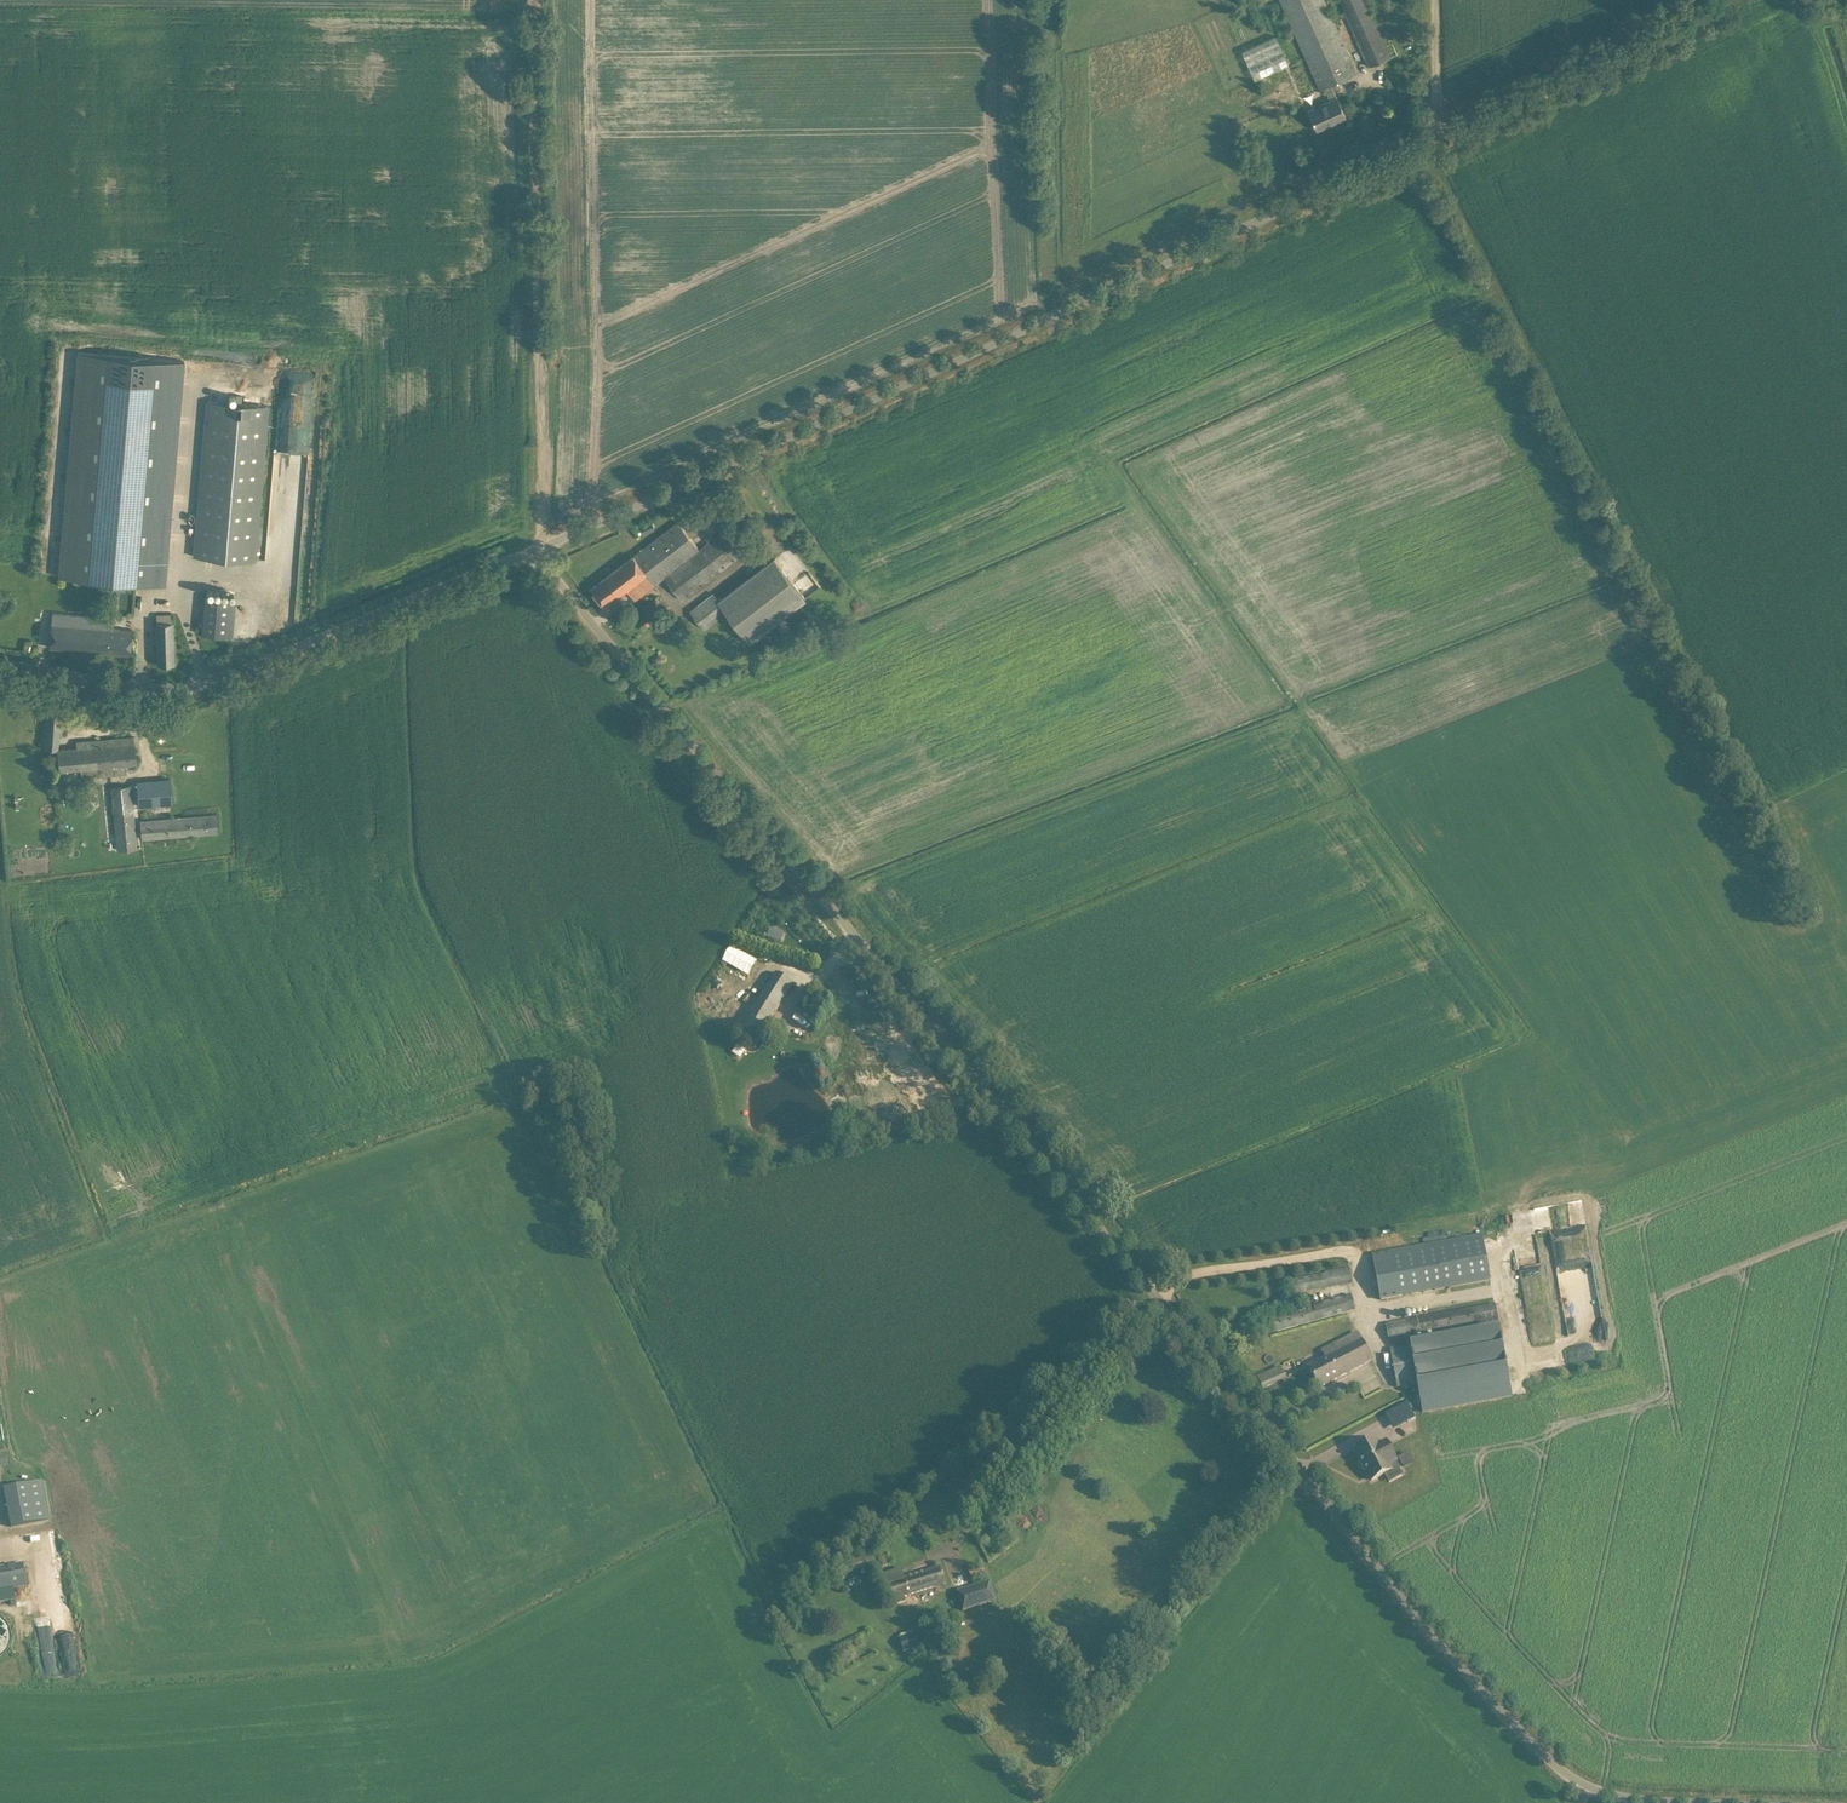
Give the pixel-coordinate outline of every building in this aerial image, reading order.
[(1332,16),(1325,0),(1281,0),(1320,88),(1324,86),(1330,100),(1308,110),(1317,130),(1347,117),(1338,96),(1337,97),(1331,83),(1357,71),(1334,20),(1347,14),(1370,65),(1391,56),(1366,0),(1341,0),(1345,10),(1332,16)] [(1276,34),(1240,49),(1253,78),(1288,64),(1276,34)] [(185,360),(78,351),(58,575),(165,585),(185,360)] [(307,475),(310,385),(279,383),(278,430),(283,430),(282,441),(289,441),(288,453),(294,453),(294,461),(288,461),(287,472),(296,472),(295,481),(303,481),(304,475),(307,475)] [(255,561),(269,405),(210,400),(196,556),(255,561)] [(682,598),(731,559),(741,551),(723,529),(713,536),(709,532),(705,535),(708,540),(699,547),(677,520),(591,588),(605,606),(647,573),(655,583),(664,576),(682,598)] [(704,628),(727,610),(751,641),(807,599),(774,556),(719,598),(714,592),(690,610),(704,628)] [(203,634),(231,637),(235,598),(206,595),(203,634)] [(645,610),(652,620),(668,609),(661,599),(645,610)] [(114,618),(60,613),(52,613),(49,646),(129,653),(131,630),(113,628),(114,618)] [(156,613),(157,652),(157,664),(174,663),(173,613),(156,613)] [(58,748),(57,748),(57,749),(59,769),(81,767),(82,777),(127,772),(127,763),(137,762),(134,736),(76,741),(77,746),(58,748)] [(136,781),(138,805),(172,803),(170,778),(136,781)] [(111,786),(117,849),(137,847),(130,785),(111,786)] [(215,813),(182,816),(140,820),(141,838),(217,831),(215,813)] [(770,929),(768,938),(780,941),(782,932),(770,929)] [(715,973),(733,984),(748,957),(730,947),(715,973)] [(776,973),(770,983),(738,1033),(755,1043),(783,999),(793,983),(776,973)] [(1378,1240),(1380,1252),(1372,1253),(1380,1301),(1490,1282),(1482,1235),(1391,1250),(1389,1238),(1480,1223),(1470,1159),(1254,1195),(1265,1259),(1378,1240)] [(1290,1281),(1292,1295),(1352,1285),(1350,1268),(1325,1272),(1325,1275),(1290,1281)] [(1313,1305),(1313,1307),(1268,1320),(1272,1334),(1318,1321),(1353,1312),(1352,1309),(1353,1308),(1350,1295),(1313,1305)] [(1500,1329),(1417,1344),(1415,1337),(1498,1322),(1495,1305),(1386,1324),(1389,1341),(1399,1340),(1400,1347),(1390,1349),(1397,1388),(1418,1384),(1423,1413),(1512,1396),(1500,1329)] [(1237,1335),(1240,1347),(1267,1341),(1265,1330),(1237,1335)] [(1326,1359),(1320,1362),(1309,1367),(1320,1388),(1330,1382),(1371,1361),(1357,1334),(1322,1352),(1326,1359)] [(1274,1368),(1258,1377),(1263,1387),(1279,1379),(1274,1368)] [(1408,1403),(1400,1407),(1408,1422),(1416,1418),(1408,1403)] [(1364,1471),(1366,1469),(1372,1481),(1392,1470),(1389,1464),(1397,1460),(1386,1441),(1378,1445),(1375,1439),(1355,1450),(1362,1461),(1359,1463),(1364,1471)] [(1408,1454),(1399,1458),(1404,1467),(1413,1463),(1408,1454)] [(29,1485),(3,1490),(10,1527),(48,1520),(41,1483),(29,1485)] [(48,1543),(46,1533),(24,1537),(26,1545),(24,1546),(25,1554),(36,1552),(35,1546),(48,1543)] [(845,1559),(848,1569),(866,1563),(863,1553),(845,1559)] [(0,1567),(0,1590),(27,1585),(23,1563),(0,1567)] [(940,1566),(928,1569),(885,1584),(893,1606),(906,1602),(905,1597),(946,1583),(940,1566)] [(983,1584),(958,1593),(963,1611),(989,1603),(983,1584)] [(11,1644),(0,1614),(0,1648),(11,1644)] [(928,1650),(919,1635),(904,1643),(906,1647),(901,1649),(906,1657),(911,1655),(913,1658),(928,1650)]
